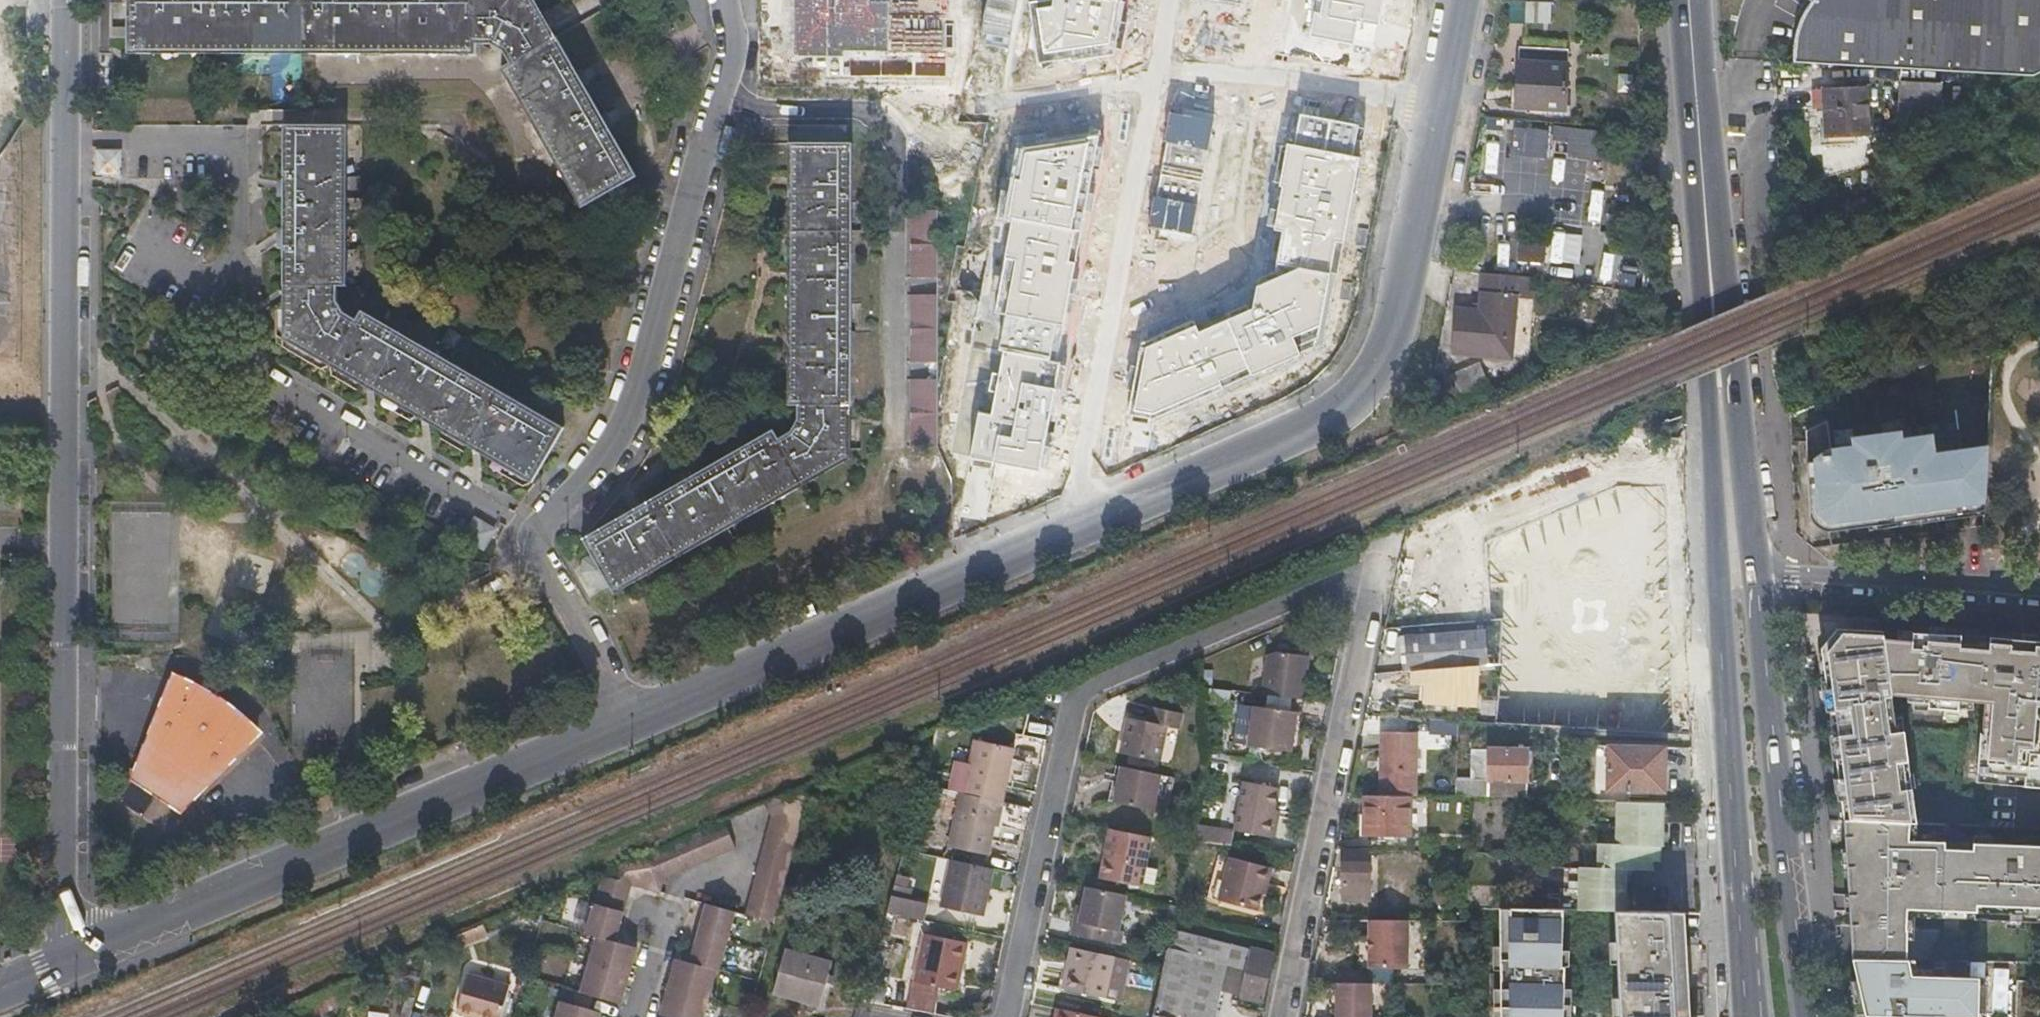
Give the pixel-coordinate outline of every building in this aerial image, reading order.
[(130,47),(475,48),(476,42),(493,42),(494,43),(504,49),(512,63),(507,66),(556,149),(588,204),(635,177),(602,118),(556,39),(551,41),(527,0),(130,0),(130,47)] [(1510,21),(1552,23),(1553,0),(1540,0),(1511,0),(1510,21)] [(1793,63),(1831,65),(1918,70),(2026,77),(2039,69),(2039,0),(1818,0),(1815,2),(1808,11),(1801,23),(1798,29),(1796,35),(1794,45),(1793,52),(1793,63)] [(1564,107),(1566,77),(1569,47),(1520,43),(1516,103),(1564,107)] [(1937,115),(1938,99),(1939,84),(1901,81),(1898,130),(1937,115)] [(1862,88),(1842,88),(1821,89),(1823,137),(1864,136),(1862,88)] [(1608,183),(1612,130),(1554,125),(1552,158),(1524,156),(1522,172),(1505,170),(1504,193),(1520,194),(1519,207),(1547,210),(1549,187),(1568,188),(1571,156),(1587,158),(1586,182),(1608,183)] [(1550,157),(1552,127),(1513,125),(1512,155),(1550,157)] [(285,178),(285,196),(285,227),(285,247),(285,257),(285,285),(291,285),(291,336),(334,362),(428,415),(488,451),(534,476),(562,428),(380,322),(363,313),(356,322),(343,314),(335,302),(335,285),(341,285),(341,126),(285,126),(285,178)] [(603,571),(612,587),(770,496),(844,454),(844,405),(850,406),(850,285),(850,171),(851,145),(847,145),(847,140),(842,133),(804,133),(800,140),(800,144),(795,144),(794,186),(794,324),(794,404),(800,404),(799,420),(792,432),(779,440),(774,431),(738,452),(687,481),(640,508),(586,540),(589,545),(581,550),(578,561),(584,572),(596,575),(603,571)] [(95,174),(122,174),(121,149),(95,149),(95,174)] [(1592,188),(1590,217),(1603,218),(1604,189),(1592,188)] [(920,212),(913,212),(913,279),(920,279),(939,280),(939,213),(920,212)] [(1518,263),(1546,266),(1548,240),(1520,238),(1518,263)] [(1622,283),(1623,253),(1582,252),(1581,281),(1622,283)] [(1508,354),(1510,334),(1514,272),(1480,267),(1477,308),(1452,306),(1449,349),(1508,354)] [(926,298),(917,297),(913,297),(913,363),(931,364),(939,364),(939,358),(939,315),(939,308),(939,298),(926,298)] [(1477,361),(1449,372),(1457,391),(1485,379),(1477,361)] [(913,381),(912,447),(939,447),(939,382),(913,381)] [(1887,415),(1892,433),(1897,451),(1949,436),(1939,401),(1887,415)] [(1803,529),(1813,526),(1824,522),(1826,529),(1850,522),(1840,484),(1794,497),(1803,529)] [(1606,577),(1628,573),(1650,569),(1642,510),(1599,516),(1606,577)] [(1869,543),(1926,535),(1924,519),(1909,520),(1908,515),(1867,522),(1869,543)] [(473,517),(466,535),(489,543),(495,525),(473,517)] [(1589,576),(1601,575),(1600,540),(1589,541),(1589,576)] [(1544,616),(1541,586),(1539,557),(1491,561),(1495,620),(1544,616)] [(1589,670),(1611,670),(1611,628),(1557,627),(1557,670),(1589,670)] [(2039,786),(2039,641),(1843,629),(1825,648),(1826,659),(1823,659),(1843,821),(1956,825),(1943,736),(1935,737),(1929,699),(1945,701),(1945,705),(1997,708),(1997,703),(2030,705),(2028,736),(2020,735),(2017,785),(2039,786)] [(1487,666),(1486,649),(1484,632),(1400,639),(1402,672),(1426,671),(1425,704),(1477,707),(1478,667),(1487,666)] [(1261,692),(1301,698),(1307,656),(1275,651),(1267,654),(1261,692)] [(173,681),(135,783),(181,813),(258,737),(238,719),(224,708),(206,697),(193,690),(173,681)] [(1516,711),(1530,712),(1543,712),(1546,683),(1518,681),(1516,711)] [(1256,704),(1250,745),(1290,750),(1296,710),(1256,704)] [(1128,717),(1121,751),(1160,760),(1168,726),(1181,729),(1185,713),(1154,707),(1151,722),(1128,717)] [(1432,719),(1431,747),(1453,748),(1455,720),(1432,719)] [(1382,796),(1409,796),(1413,796),(1414,735),(1383,735),(1382,796)] [(998,802),(1000,802),(1013,750),(973,741),(962,793),(998,802)] [(1608,745),(1608,768),(1608,790),(1663,791),(1664,746),(1608,745)] [(1525,798),(1526,774),(1526,750),(1493,749),(1492,798),(1525,798)] [(1161,774),(1123,766),(1115,802),(1153,811),(1161,774)] [(1237,823),(1240,780),(1226,779),(1224,822),(1237,823)] [(1248,779),(1240,826),(1275,833),(1284,787),(1248,779)] [(781,902),(811,783),(767,802),(772,815),(746,914),(776,922),(781,902)] [(1478,785),(1455,785),(1454,797),(1477,797),(1478,785)] [(962,793),(959,793),(947,847),(985,856),(998,802),(962,793)] [(1408,837),(1409,796),(1382,796),(1363,795),(1362,837),(1408,837)] [(1663,845),(1663,801),(1616,800),(1614,843),(1596,843),(1595,867),(1579,866),(1578,909),(1625,910),(1627,868),(1653,869),(1653,858),(1660,859),(1660,845),(1663,845)] [(602,873),(594,904),(586,932),(597,935),(589,963),(581,993),(563,989),(560,1002),(556,1016),(600,1016),(601,1012),(589,1009),(592,996),(622,1003),(629,974),(637,946),(617,941),(625,912),(632,885),(661,892),(664,880),(738,846),(726,819),(683,838),(602,873)] [(1223,828),(1194,823),(1191,838),(1220,843),(1223,828)] [(1111,829),(1100,875),(1139,884),(1150,837),(1111,829)] [(1340,891),(1348,891),(1356,891),(1356,897),(1370,898),(1371,851),(1342,850),(1340,891)] [(1230,858),(1221,900),(1259,909),(1268,867),(1230,858)] [(993,870),(950,860),(939,907),(982,917),(993,870)] [(1126,893),(1089,885),(1082,920),(1077,919),(1074,934),(1111,943),(1114,928),(1119,929),(1126,893)] [(924,920),(927,902),(892,896),(889,914),(924,920)] [(709,995),(717,966),(721,967),(728,940),(736,912),(705,905),(697,933),(690,960),(677,957),(669,986),(662,1013),(673,1016),(703,1016),(709,995)] [(1408,968),(1408,920),(1370,919),(1370,968),(1408,968)] [(462,948),(488,937),(483,924),(457,936),(462,948)] [(1212,937),(1187,932),(1184,945),(1209,950),(1212,937)] [(925,935),(915,983),(956,992),(966,945),(925,935)] [(1114,954),(1072,945),(1063,986),(1105,996),(1114,954)] [(1253,946),(1241,998),(1264,1003),(1275,952),(1253,946)] [(787,950),(776,990),(820,1003),(833,963),(812,957),(787,950)] [(1163,965),(1160,981),(1153,1015),(1162,1016),(1214,1016),(1221,989),(1226,964),(1166,950),(1163,965)] [(1610,966),(1497,965),(1497,1016),(1609,1016),(1610,966)] [(458,1013),(471,1016),(500,1016),(509,985),(468,974),(458,1013)] [(1338,983),(1338,1016),(1372,1016),(1373,983),(1338,983)] [(1059,1006),(1057,1016),(1101,1016),(1101,1015),(1059,1006)]
